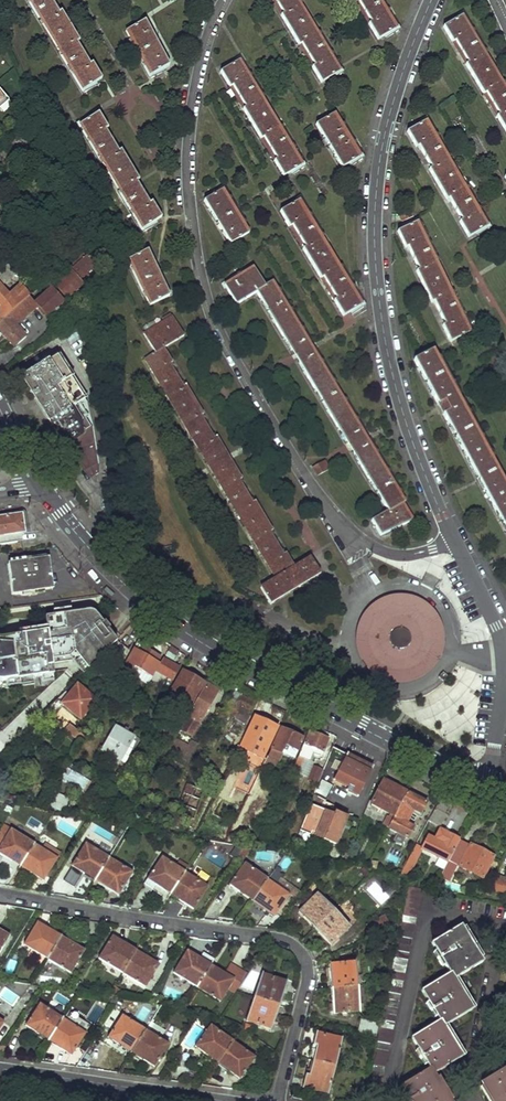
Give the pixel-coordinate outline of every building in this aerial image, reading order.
[(100,78),(91,62),(88,64),(76,41),(78,40),(60,11),(58,12),(51,0),(29,0),(82,89),(100,78)] [(339,72),(296,0),(275,0),(283,14),(282,15),(299,45),(301,44),(315,66),(313,67),(321,83),(339,72)] [(396,28),(379,0),(358,0),(372,23),(370,24),(379,38),(396,28)] [(462,16),(444,27),(453,42),(455,41),(468,62),(466,63),(483,93),(486,92),(499,115),(497,116),(505,131),(505,90),(462,16)] [(149,74),(167,64),(144,21),(126,31),(149,74)] [(284,176),(302,166),(238,61),(221,71),(230,88),(233,87),(245,107),(243,109),(261,139),(264,137),(277,159),(275,161),(284,176)] [(143,227),(160,216),(151,201),(149,202),(135,179),(137,178),(120,149),(117,150),(105,129),(106,128),(98,113),(80,124),(143,227)] [(342,166),(359,155),(335,113),(317,124),(342,166)] [(468,237),(486,226),(425,121),(408,131),(417,147),(419,146),(431,167),(429,169),(446,198),(449,197),(461,220),(459,221),(468,237)] [(230,242),(248,231),(222,189),(204,200),(230,242)] [(344,314),(361,303),(299,199),(281,210),(290,226),(293,225),(305,246),(303,248),(321,276),(323,275),(337,297),(335,299),(344,314)] [(451,340),(469,331),(417,222),(398,231),(406,247),(408,246),(419,269),(417,270),(432,300),(434,299),(445,323),(444,324),(451,340)] [(53,284),(57,288),(63,295),(67,300),(83,285),(79,280),(94,268),(80,251),(65,264),(70,270),(53,284)] [(149,305),(167,296),(146,251),(129,259),(149,305)] [(11,262),(6,257),(0,261),(0,272),(8,265),(11,262)] [(28,296),(20,287),(23,283),(8,265),(0,272),(0,320),(28,296)] [(382,539),(412,521),(402,504),(404,502),(272,282),(264,286),(253,268),(225,285),(236,303),(255,291),(388,511),(372,522),(382,539)] [(37,289),(44,282),(40,276),(32,283),(37,289)] [(50,287),(33,302),(28,296),(0,320),(0,329),(13,345),(24,336),(16,326),(37,307),(47,317),(63,303),(59,299),(53,291),(50,287)] [(53,291),(59,299),(63,295),(57,288),(53,291)] [(271,603),(320,573),(311,558),(295,567),(285,551),(283,553),(269,531),(271,529),(254,499),(252,500),(239,480),(241,479),(216,437),(214,438),(200,416),(202,414),(185,385),(183,387),(170,365),(172,364),(163,348),(183,336),(172,316),(143,333),(155,353),(145,359),(277,578),(262,588),(271,603)] [(434,349),(416,360),(505,528),(505,484),(434,349)] [(81,468),(96,459),(91,428),(76,405),(84,398),(57,356),(24,376),(81,468)] [(316,475),(329,469),(325,460),(312,466),(316,475)] [(0,518),(0,545),(21,542),(20,534),(22,533),(20,515),(0,518)] [(21,562),(7,563),(11,594),(52,588),(48,564),(47,558),(32,560),(32,556),(20,558),(21,562)] [(117,640),(108,629),(110,627),(105,621),(103,622),(95,612),(93,611),(91,610),(89,610),(72,612),(72,607),(53,610),(54,614),(44,616),(46,626),(18,630),(19,634),(2,637),(0,637),(0,689),(2,689),(34,684),(34,688),(46,689),(54,682),(54,672),(66,670),(77,680),(117,640)] [(427,625),(425,621),(421,616),(416,612),(411,610),(403,608),(397,608),(391,609),(385,612),(380,615),(376,619),(373,623),(370,628),(368,635),(368,642),(369,648),(372,654),(375,660),(381,665),(386,668),(392,670),(399,671),(405,671),(411,669),(417,666),(421,663),(425,657),(429,650),(431,643),(431,636),(429,628),(427,625)] [(130,653),(116,642),(105,654),(121,667),(130,653)] [(145,646),(136,642),(130,653),(121,667),(115,678),(127,685),(131,677),(128,675),(131,668),(147,677),(158,659),(143,650),(145,646)] [(176,653),(169,648),(155,671),(170,679),(176,669),(169,665),(176,653)] [(334,656),(326,651),(320,662),(328,667),(334,656)] [(203,684),(181,671),(164,700),(169,703),(173,696),(191,706),(203,684)] [(215,692),(204,686),(180,731),(191,737),(215,692)] [(93,702),(74,687),(59,705),(78,721),(93,702)] [(255,703),(241,696),(236,706),(243,709),(241,712),(249,716),(255,703)] [(59,709),(52,703),(45,710),(51,716),(59,709)] [(276,727),(253,717),(238,749),(262,759),(276,727)] [(131,737),(113,727),(98,752),(117,763),(131,737)] [(82,737),(70,728),(66,734),(78,744),(82,737)] [(303,739),(280,729),(271,749),(295,759),(303,739)] [(328,739),(308,732),(293,771),(298,773),(303,759),(309,760),(312,754),(321,757),(328,739)] [(176,739),(171,752),(187,759),(192,746),(176,739)] [(371,768),(331,747),(321,772),(316,785),(313,794),(326,801),(335,784),(357,796),(371,768)] [(277,759),(267,755),(260,768),(270,773),(277,759)] [(321,772),(311,768),(306,781),(316,785),(321,772)] [(61,780),(69,785),(75,775),(67,770),(61,780)] [(406,792),(384,780),(372,804),(391,815),(390,817),(387,816),(383,825),(387,827),(406,792)] [(200,792),(183,787),(180,795),(172,793),(168,808),(175,810),(173,816),(190,822),(200,792)] [(425,802),(406,792),(387,827),(407,837),(412,827),(403,822),(410,808),(420,813),(425,802)] [(452,798),(443,793),(428,821),(440,827),(447,813),(445,812),(452,798)] [(333,814),(309,804),(299,830),(310,835),(311,832),(325,838),(323,841),(335,845),(346,816),(334,811),(333,814)] [(70,815),(63,813),(61,820),(68,822),(70,815)] [(3,824),(0,830),(0,856),(19,868),(34,843),(3,824)] [(435,839),(427,834),(420,848),(421,849),(447,862),(454,850),(459,839),(440,829),(435,839)] [(310,837),(323,842),(323,841),(325,838),(311,832),(310,835),(310,837)] [(42,848),(34,843),(19,868),(43,882),(61,853),(45,843),(42,848)] [(109,858),(85,843),(71,866),(95,881),(109,858)] [(399,863),(405,848),(390,843),(385,858),(399,863)] [(493,857),(470,845),(459,867),(482,879),(493,857)] [(420,848),(416,846),(400,876),(406,877),(421,849),(420,848)] [(251,848),(244,847),(236,858),(241,862),(251,848)] [(461,853),(454,850),(447,862),(440,875),(448,879),(461,853)] [(175,865),(162,856),(147,879),(170,895),(186,872),(189,866),(179,860),(175,865)] [(133,873),(109,858),(95,881),(119,896),(133,873)] [(265,879),(243,863),(227,886),(247,899),(250,896),(252,898),(265,879)] [(209,887),(186,872),(170,895),(194,911),(209,887)] [(498,874),(492,888),(505,891),(505,883),(505,878),(498,874)] [(372,877),(362,885),(379,906),(389,898),(372,877)] [(290,895),(265,879),(252,898),(245,908),(254,915),(265,916),(267,913),(273,917),(290,895)] [(423,889),(407,886),(400,922),(386,986),(378,1025),(376,1038),(370,1064),(385,1068),(423,889)] [(334,911),(318,893),(298,912),(314,929),(334,911)] [(351,928),(334,911),(314,929),(331,947),(351,928)] [(59,936),(37,923),(23,944),(45,958),(59,936)] [(460,927),(432,944),(450,975),(422,991),(440,1021),(412,1038),(430,1070),(401,1087),(410,1100),(448,1100),(434,1076),(462,1058),(444,1027),(471,1010),(453,979),(482,962),(460,927)] [(0,932),(0,951),(8,938),(0,932)] [(83,951),(59,936),(45,958),(68,974),(83,951)] [(112,936),(98,958),(145,987),(159,965),(112,936)] [(200,958),(187,950),(173,974),(197,988),(211,965),(214,960),(203,953),(200,958)] [(96,956),(91,953),(87,960),(91,963),(96,956)] [(225,973),(211,965),(197,988),(221,1003),(228,990),(234,994),(247,973),(231,963),(225,973)] [(357,963),(330,964),(331,989),(358,988),(357,963)] [(285,983),(261,975),(254,999),(278,1007),(285,983)] [(119,991),(112,987),(106,997),(114,998),(119,991)] [(358,988),(331,989),(333,1015),(359,1014),(358,988)] [(161,997),(153,993),(149,1000),(157,1004),(161,997)] [(278,1007),(254,999),(246,1022),(271,1032),(278,1007)] [(63,1020),(41,1004),(26,1025),(48,1042),(63,1020)] [(164,1019),(154,1013),(150,1021),(160,1027),(164,1019)] [(145,1030),(122,1015),(108,1038),(131,1052),(145,1030)] [(86,1036),(63,1020),(48,1042),(70,1058),(86,1036)] [(160,1027),(150,1021),(145,1030),(131,1052),(154,1067),(169,1044),(160,1040),(166,1030),(160,1027)] [(378,1025),(362,1021),(358,1033),(376,1038),(378,1025)] [(233,1042),(212,1026),(196,1047),(217,1064),(233,1042)] [(248,1032),(243,1029),(238,1035),(243,1039),(248,1032)] [(341,1041),(315,1034),(310,1056),(314,1057),(313,1062),(335,1067),(341,1041)] [(255,1058),(233,1042),(217,1064),(239,1080),(255,1058)] [(335,1067),(313,1062),(312,1065),(308,1064),(303,1088),(328,1094),(335,1067)] [(480,1083),(491,1100),(505,1100),(505,1068),(480,1083)]
